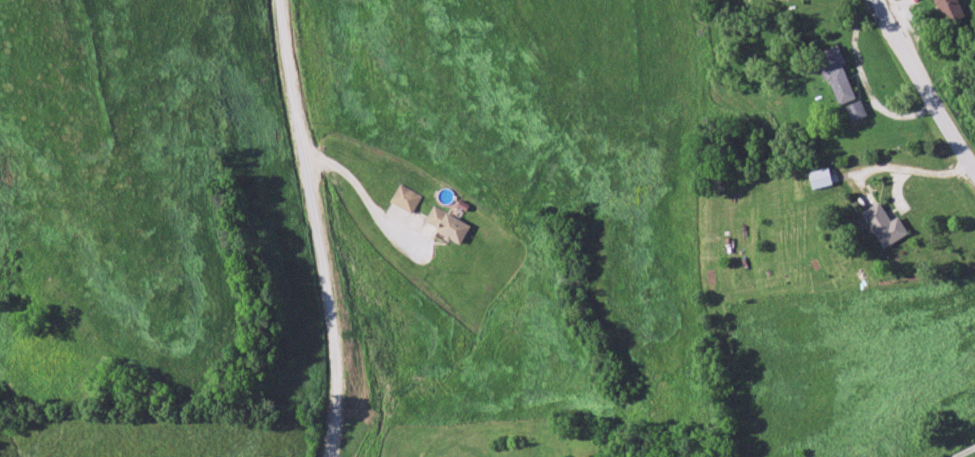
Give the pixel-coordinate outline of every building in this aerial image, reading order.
[(962,19),(955,0),(932,0),(943,26),(962,19)] [(815,56),(820,73),(824,71),(836,107),(855,100),(837,49),(815,56)] [(845,109),(850,123),(865,117),(860,103),(845,109)] [(832,185),(827,169),(807,175),(812,191),(832,185)] [(389,203),(410,216),(421,197),(399,185),(389,203)] [(863,212),(880,250),(907,237),(898,218),(889,223),(880,204),(863,212)] [(468,229),(434,207),(423,224),(457,246),(468,229)]
